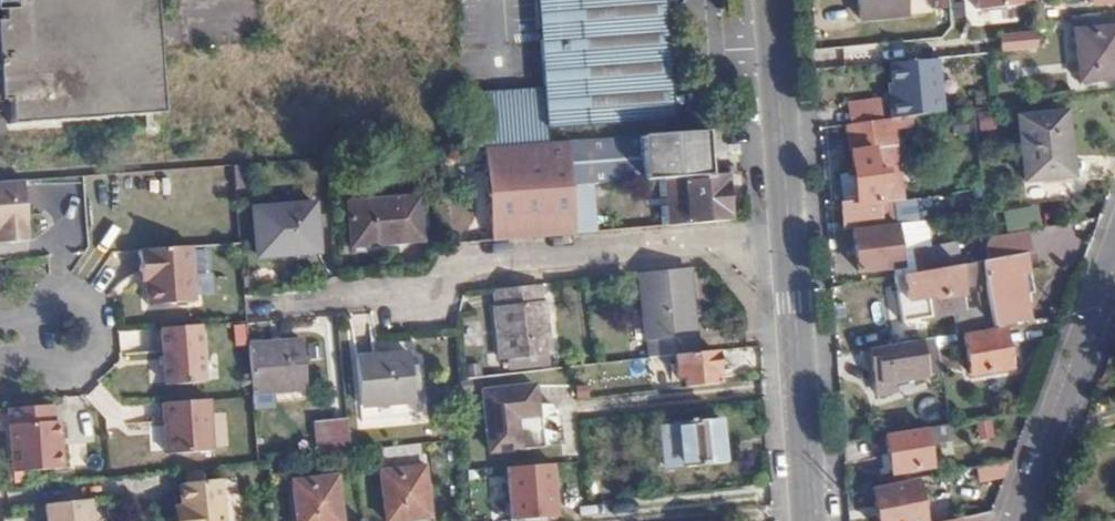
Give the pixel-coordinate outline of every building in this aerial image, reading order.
[(152,0),(0,0),(0,18),(0,101),(8,101),(9,124),(160,114),(152,0)] [(550,141),(548,126),(666,117),(658,0),(553,0),(556,37),(541,38),(544,90),(463,97),(467,147),(485,146),(515,144),(550,141)] [(861,17),(906,13),(905,0),(859,0),(861,17)] [(979,10),(1023,6),(1023,0),(978,0),(979,10)] [(1074,27),(1079,82),(1114,79),(1114,23),(1074,27)] [(998,35),(1000,52),(1035,48),(1036,33),(998,35)] [(935,58),(888,62),(893,99),(889,99),(891,119),(941,112),(935,58)] [(848,104),(851,123),(881,120),(878,100),(848,104)] [(1021,179),(1060,176),(1058,147),(1068,146),(1064,111),(1015,115),(1021,179)] [(851,123),(847,124),(853,173),(839,175),(844,229),(900,221),(888,119),(881,120),(851,123)] [(665,180),(711,176),(708,129),(571,139),(575,187),(598,185),(665,180)] [(575,187),(571,139),(550,141),(515,144),(485,146),(493,241),(601,231),(598,185),(575,187)] [(1058,147),(1060,176),(1071,175),(1068,146),(1058,147)] [(668,226),(730,221),(727,175),(711,176),(665,180),(666,203),(668,226)] [(0,180),(0,241),(24,239),(20,179),(0,180)] [(417,243),(413,195),(345,201),(350,248),(417,243)] [(657,227),(668,226),(666,203),(656,204),(657,227)] [(314,251),(309,204),(250,209),(253,256),(314,251)] [(1004,212),(1005,227),(1027,226),(1026,211),(1004,212)] [(899,264),(895,227),(854,231),(859,270),(899,264)] [(994,257),(1022,252),(1027,251),(1025,232),(990,238),(993,257),(994,257)] [(903,249),(907,273),(956,264),(954,242),(903,249)] [(192,244),(152,247),(153,267),(193,264),(192,244)] [(153,267),(152,247),(137,248),(139,278),(146,278),(147,301),(196,299),(193,264),(153,267)] [(994,325),(1027,319),(1020,272),(1024,272),(1022,252),(994,257),(993,257),(983,259),(994,325)] [(907,273),(895,275),(901,319),(951,310),(965,308),(962,286),(982,282),(979,260),(956,264),(907,273)] [(667,355),(695,351),(688,269),(643,273),(649,357),(667,355)] [(535,282),(488,287),(494,359),(542,354),(535,282)] [(962,286),(965,308),(984,305),(981,292),(984,291),(982,282),(962,286)] [(965,308),(951,310),(955,332),(986,327),(984,305),(965,308)] [(199,324),(160,327),(164,382),(203,381),(199,324)] [(1010,366),(1004,329),(965,336),(970,372),(1010,366)] [(936,335),(927,337),(933,372),(942,371),(936,335)] [(912,340),(869,347),(876,392),(895,390),(894,380),(929,374),(926,351),(914,353),(912,340)] [(254,391),(281,389),(308,387),(304,342),(249,346),(254,391)] [(720,383),(717,349),(695,351),(667,355),(669,378),(678,378),(679,388),(720,383)] [(412,366),(411,354),(356,358),(362,422),(416,418),(416,402),(422,401),(419,366),(412,366)] [(537,415),(534,384),(482,390),(487,449),(519,446),(517,417),(537,415)] [(254,391),(255,407),(282,405),(281,389),(254,391)] [(212,449),(208,397),(163,400),(166,452),(212,449)] [(51,420),(50,402),(4,406),(9,470),(59,467),(56,419),(51,420)] [(316,454),(352,451),(348,418),(313,422),(316,454)] [(725,461),(722,418),(665,424),(669,467),(725,461)] [(972,424),(976,443),(993,439),(989,420),(972,424)] [(951,423),(886,434),(893,482),(916,477),(915,467),(932,465),(930,443),(953,439),(951,423)] [(375,448),(377,470),(379,470),(384,520),(395,520),(427,518),(424,466),(421,466),(419,443),(375,448)] [(1012,458),(979,465),(981,480),(1006,475),(1012,458)] [(557,513),(553,462),(507,466),(512,518),(557,513)] [(335,475),(292,479),(296,520),(340,520),(335,475)] [(490,476),(493,520),(504,520),(501,476),(490,476)] [(872,486),(879,520),(924,520),(916,477),(893,482),(872,486)] [(179,498),(220,493),(219,478),(178,483),(179,498)] [(220,493),(179,498),(181,516),(178,516),(178,520),(223,520),(220,493)] [(45,513),(88,508),(87,501),(44,506),(45,513)] [(88,508),(45,513),(45,520),(89,520),(88,508)] [(992,512),(947,520),(987,520),(992,512)]
